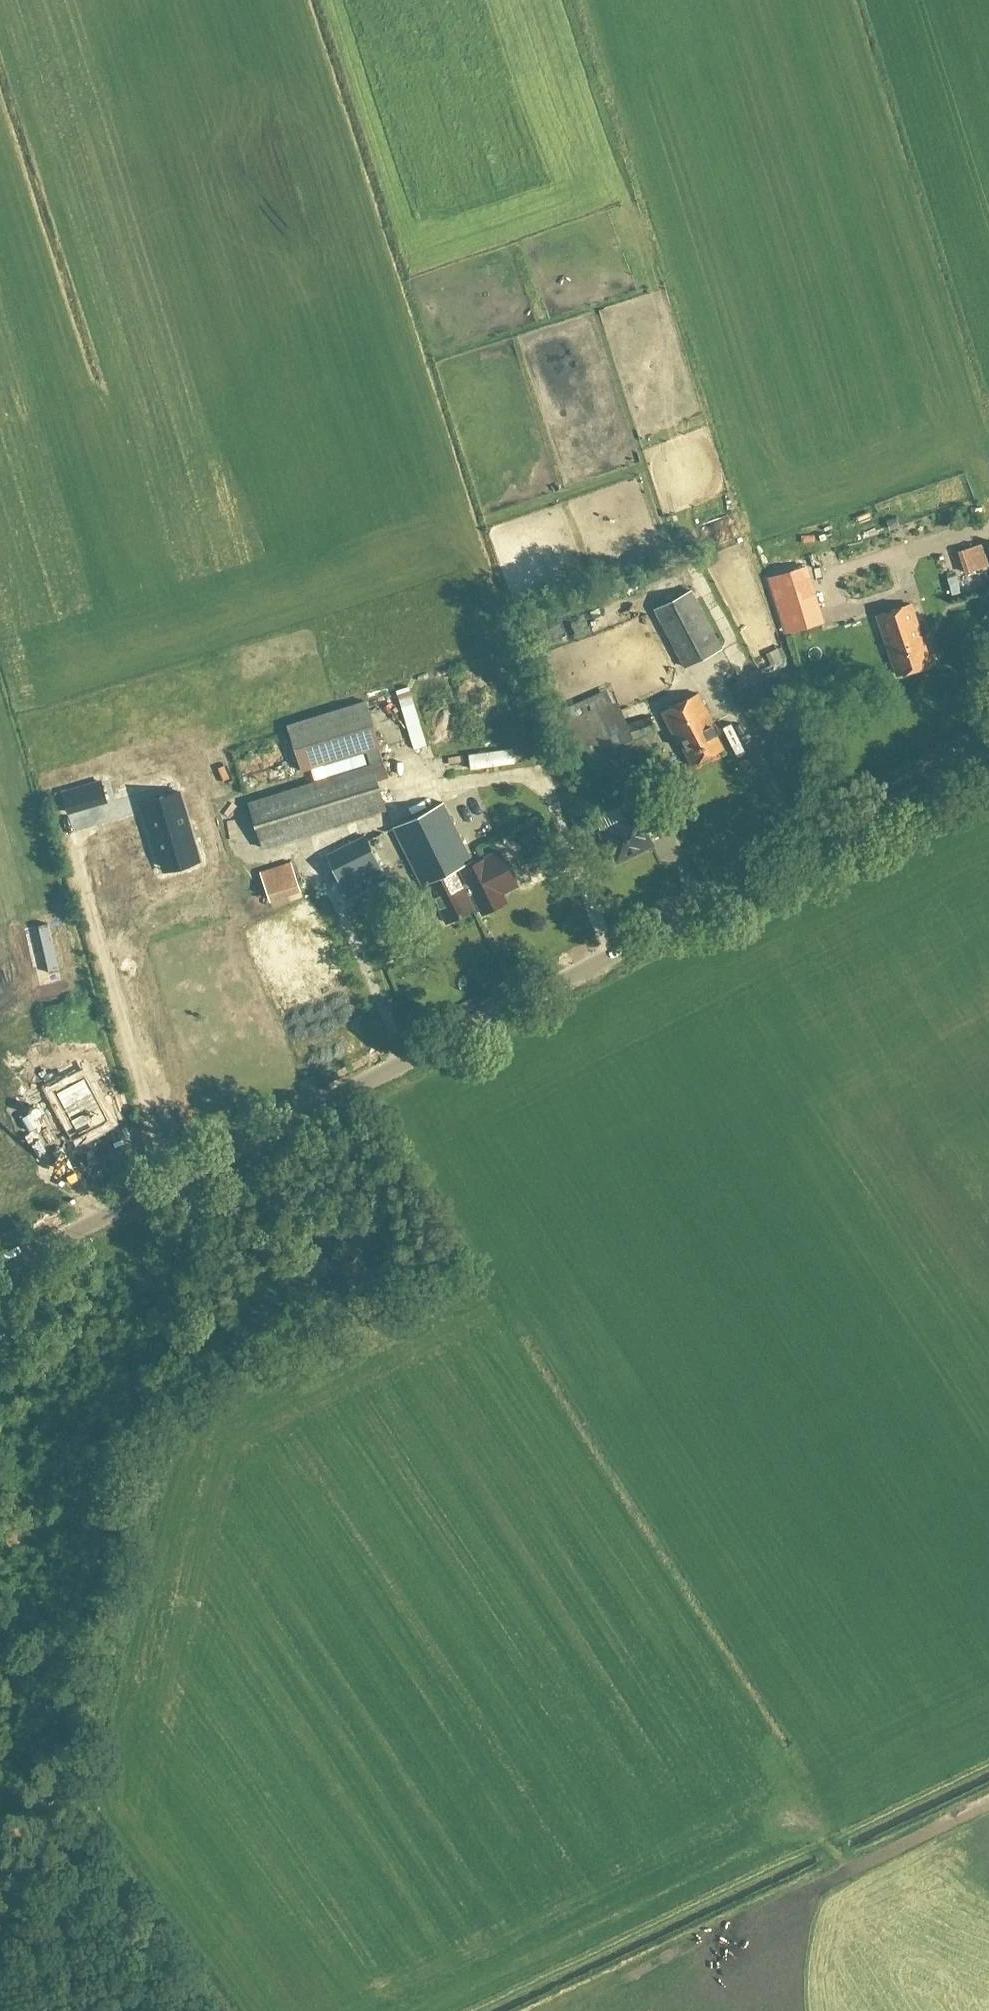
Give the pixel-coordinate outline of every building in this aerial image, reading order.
[(961,572),(988,566),(988,558),(986,542),(956,549),(961,572)] [(775,579),(792,632),(824,622),(807,569),(775,579)] [(685,667),(721,648),(691,590),(654,609),(685,667)] [(900,675),(929,665),(922,643),(924,642),(911,605),(878,617),(890,654),(893,653),(900,675)] [(693,766),(725,749),(713,726),(715,725),(698,694),(663,713),(679,744),(681,743),(693,766)] [(598,707),(592,697),(555,714),(585,780),(643,756),(636,737),(656,732),(651,715),(629,719),(620,697),(598,707)] [(378,782),(390,778),(380,749),(382,748),(367,700),(287,724),(302,772),(323,767),(326,779),(248,802),(263,849),(388,811),(378,782)] [(78,789),(83,808),(107,801),(101,782),(78,789)] [(159,857),(194,847),(178,792),(143,803),(159,857)] [(663,816),(651,792),(623,806),(630,819),(601,833),(616,863),(653,845),(642,824),(647,821),(648,823),(663,816)] [(447,923),(475,909),(468,896),(463,885),(455,870),(473,861),(444,803),(444,804),(395,828),(395,827),(394,827),(423,885),(428,883),(430,888),(426,893),(434,909),(440,908),(447,923)] [(385,879),(379,867),(365,838),(327,856),(341,885),(347,897),(385,879)] [(463,885),(468,896),(474,893),(478,901),(501,889),(486,858),(462,870),(469,883),(463,885)] [(300,893),(291,863),(260,873),(269,902),(300,893)] [(84,1078),(56,1093),(78,1135),(107,1120),(84,1078)]
